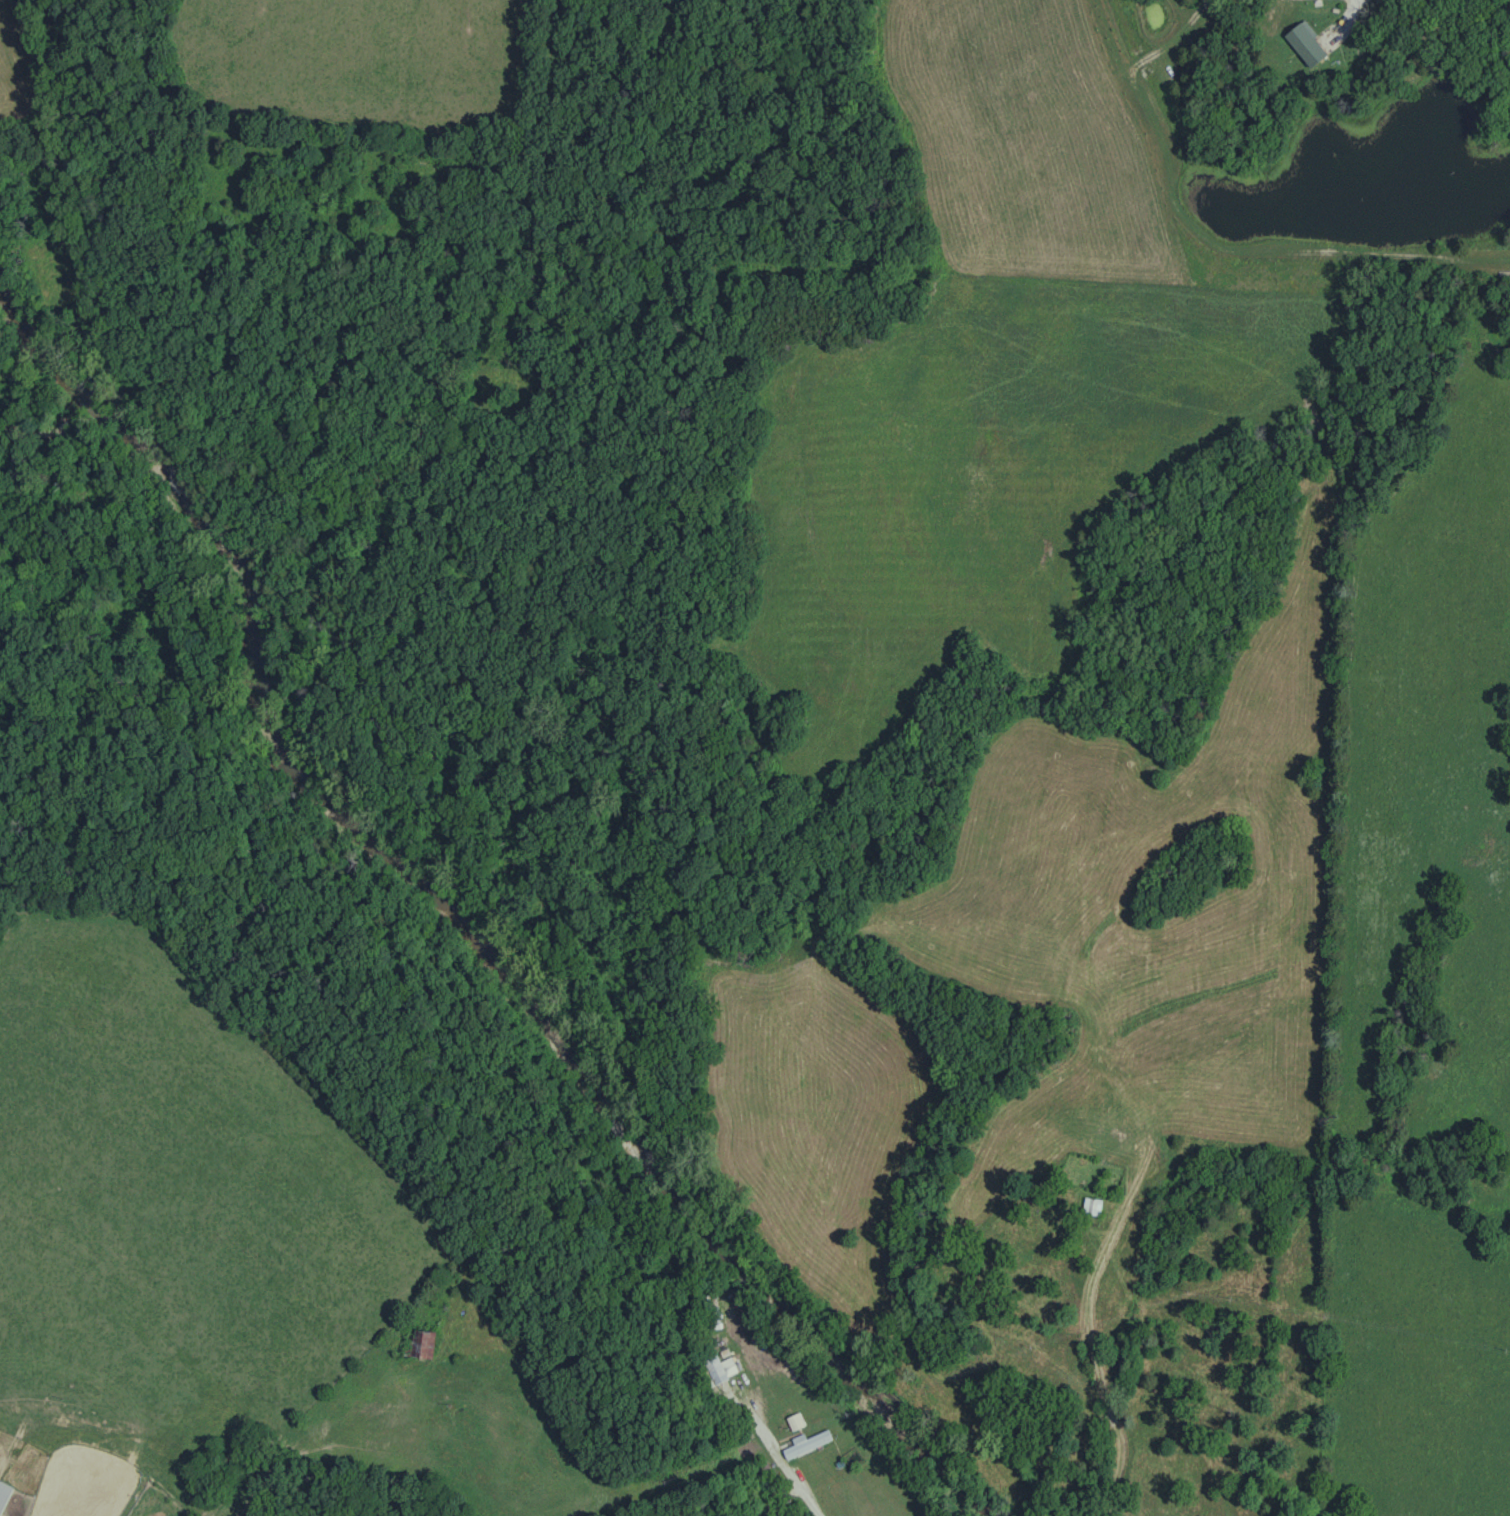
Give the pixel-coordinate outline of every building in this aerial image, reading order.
[(1287,37),(1314,69),(1332,55),(1305,22),(1287,37)] [(1086,1216),(1104,1218),(1105,1200),(1087,1199),(1086,1216)] [(411,1356),(435,1360),(438,1333),(415,1330),(411,1356)] [(740,1376),(733,1360),(722,1364),(719,1357),(705,1363),(715,1386),(740,1376)] [(794,1433),(806,1428),(800,1415),(788,1421),(794,1433)] [(835,1442),(830,1431),(783,1451),(788,1462),(835,1442)] [(14,1486),(0,1481),(0,1515),(1,1515),(14,1486)]
